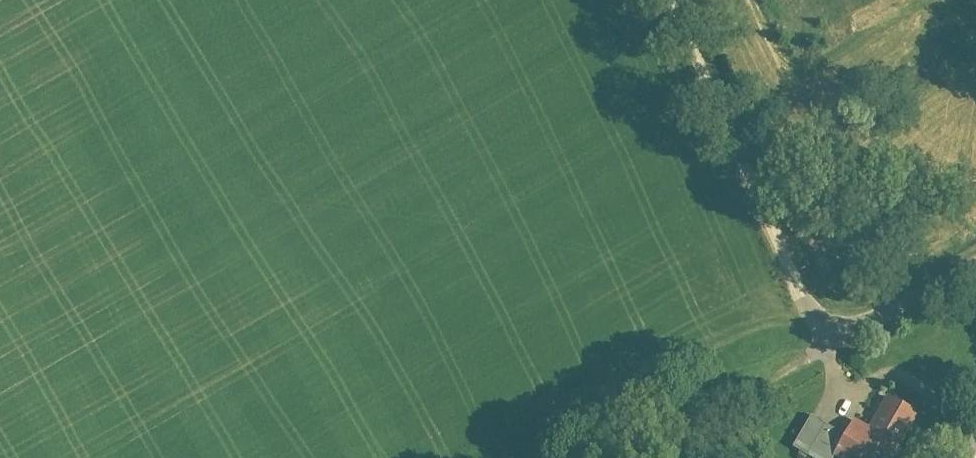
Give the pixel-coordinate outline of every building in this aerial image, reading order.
[(815,420),(797,448),(814,457),(912,457),(906,454),(926,423),(892,402),(872,434),(859,426),(849,441),(815,420)]
